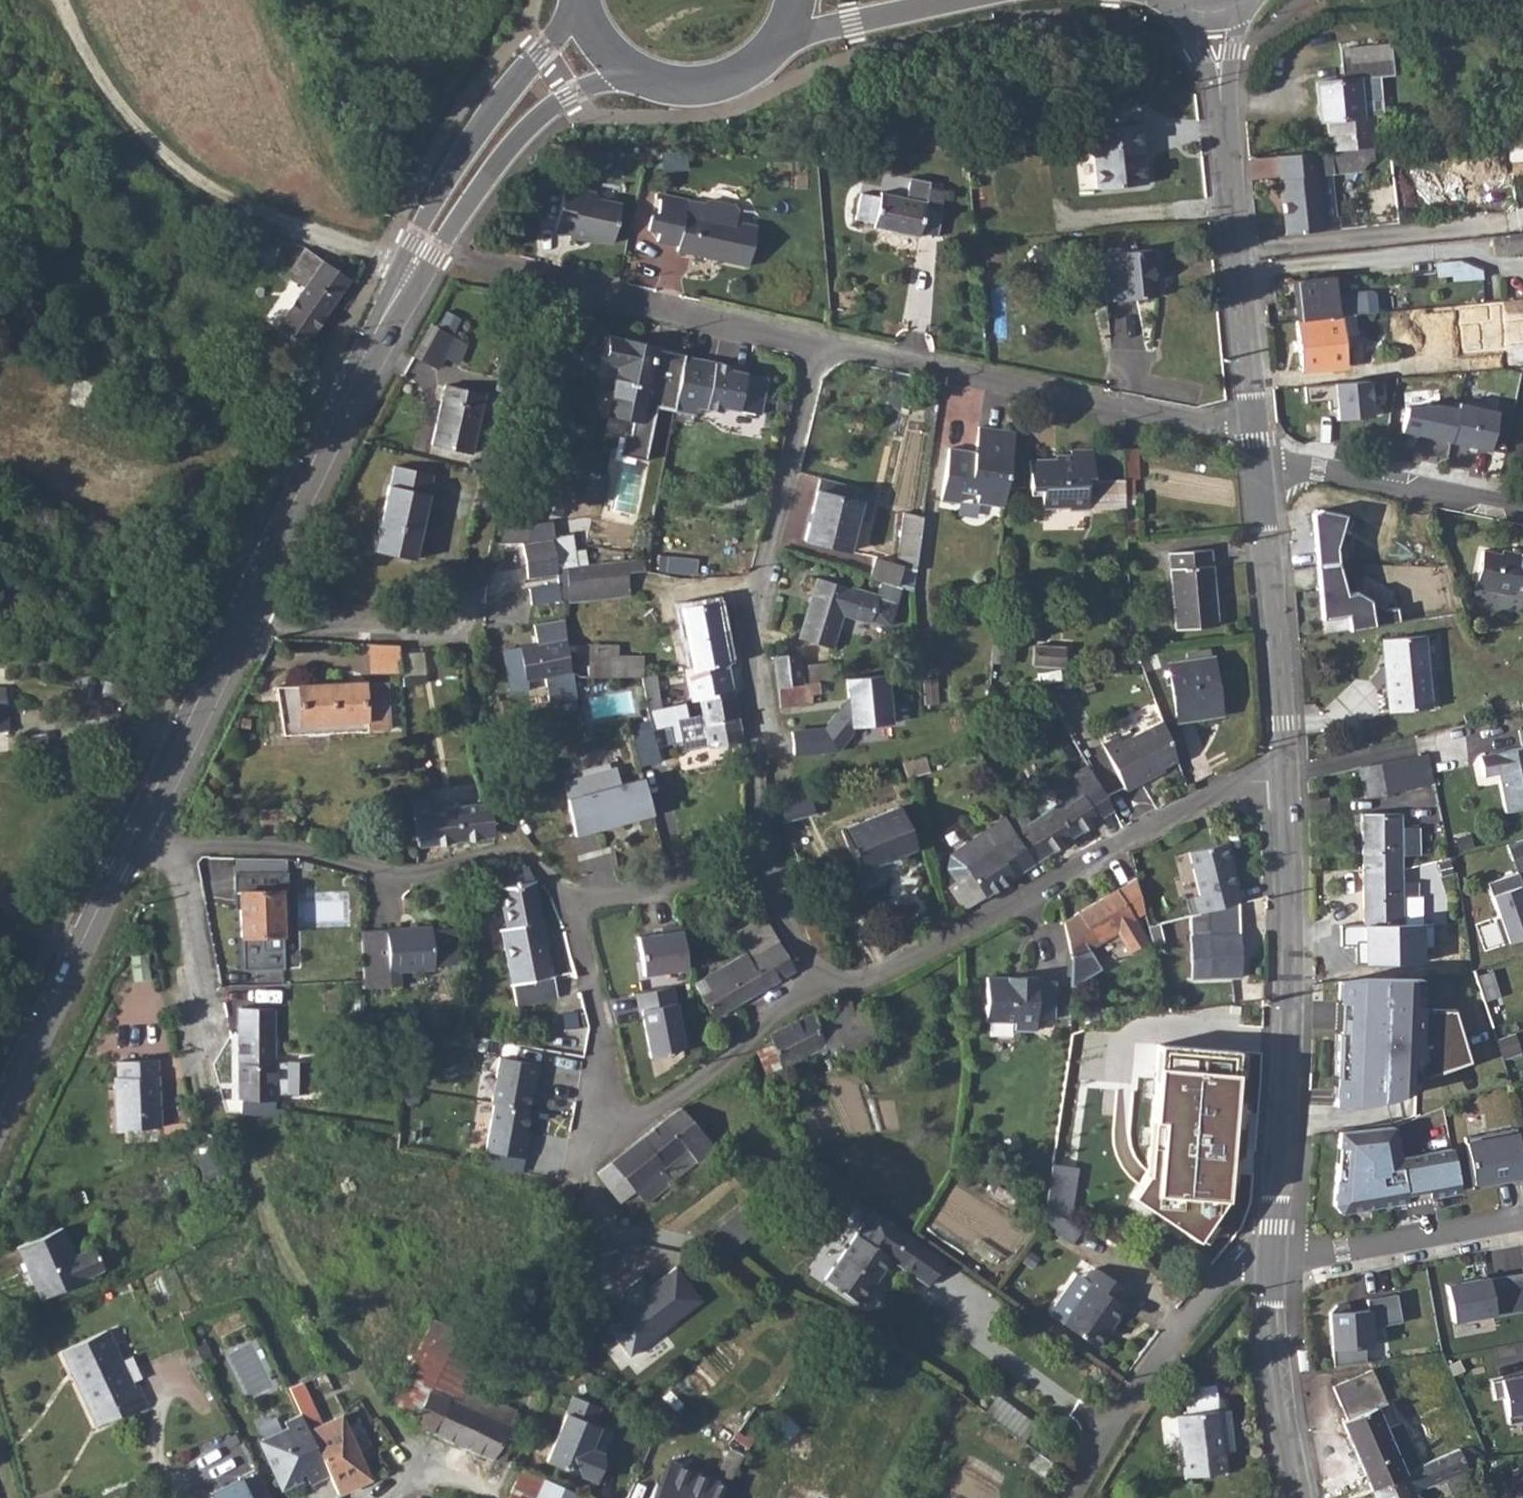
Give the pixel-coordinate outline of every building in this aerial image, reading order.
[(1328,122),(1331,150),(1360,147),(1378,146),(1375,117),(1364,118),(1361,78),(1374,77),(1372,62),(1394,59),(1393,43),(1341,48),(1344,80),(1318,83),(1322,122),(1328,122)] [(1141,125),(1091,131),(1097,188),(1147,183),(1141,125)] [(1331,150),(1279,155),(1288,233),(1338,228),(1333,173),(1363,170),(1360,147),(1331,150)] [(596,195),(564,189),(555,233),(570,236),(569,239),(587,242),(588,240),(612,244),(620,205),(600,201),(596,195)] [(862,194),(856,221),(873,225),(873,229),(918,238),(919,233),(936,237),(941,212),(939,211),(942,193),(927,190),(924,202),(880,192),(878,197),(862,194)] [(652,216),(648,233),(659,235),(657,243),(678,248),(677,252),(748,267),(757,227),(735,222),(738,212),(734,206),(709,201),(703,205),(656,195),(652,216)] [(1496,235),(1498,253),(1522,251),(1522,232),(1496,235)] [(346,270),(302,240),(283,266),(300,278),(274,315),(271,319),(299,338),(346,270)] [(1152,249),(1101,255),(1106,302),(1157,297),(1152,249)] [(1461,259),(1438,261),(1439,272),(1455,271),(1455,279),(1484,276),(1483,268),(1461,259)] [(1295,279),(1298,319),(1301,319),(1346,316),(1356,315),(1383,313),(1383,307),(1378,308),(1377,289),(1337,292),(1335,276),(1295,279)] [(1505,301),(1459,306),(1460,312),(1506,307),(1505,301)] [(1356,315),(1346,316),(1347,333),(1357,332),(1356,315)] [(1346,316),(1301,319),(1305,374),(1350,371),(1347,333),(1346,316)] [(470,347),(435,329),(419,361),(435,370),(438,365),(455,374),(470,347)] [(606,364),(600,392),(613,394),(609,412),(610,414),(635,419),(632,435),(626,433),(621,457),(648,463),(660,408),(674,410),(676,398),(683,363),(670,360),(655,356),(657,348),(609,338),(603,362),(606,364)] [(683,363),(676,398),(698,402),(698,406),(706,407),(707,403),(760,413),(767,376),(731,369),(731,363),(684,354),(683,363)] [(1438,356),(1415,358),(1416,373),(1417,376),(1439,374),(1438,356)] [(1416,373),(1415,358),(1383,360),(1385,376),(1416,373)] [(1370,380),(1306,386),(1307,402),(1329,400),(1330,408),(1338,408),(1339,419),(1373,416),(1370,380)] [(445,387),(432,444),(470,454),(484,396),(445,387)] [(1499,411),(1459,403),(1458,409),(1451,442),(1490,450),(1499,411)] [(1418,435),(1451,442),(1458,409),(1441,405),(1407,409),(1401,435),(1418,437),(1418,435)] [(959,499),(1003,505),(1015,430),(978,425),(974,452),(948,449),(941,499),(959,502),(959,499)] [(1138,449),(1124,450),(1127,513),(1128,538),(1140,538),(1138,497),(1135,496),(1134,480),(1140,480),(1138,449)] [(1047,460),(1031,461),(1032,490),(1043,490),(1043,508),(1071,507),(1071,509),(1089,508),(1088,482),(1095,481),(1094,450),(1072,450),(1072,455),(1057,456),(1057,463),(1047,464),(1047,460)] [(391,484),(375,549),(417,559),(432,493),(391,484)] [(844,498),(815,490),(803,539),(847,551),(855,519),(867,523),(874,498),(862,495),(846,491),(844,498)] [(1323,505),(1311,516),(1326,612),(1353,608),(1356,627),(1397,621),(1395,608),(1386,609),(1353,589),(1346,596),(1336,546),(1347,514),(1323,505)] [(899,528),(896,557),(916,562),(922,517),(902,513),(899,528)] [(556,569),(577,566),(573,533),(555,536),(553,520),(526,524),(529,542),(522,542),(527,578),(557,574),(556,569)] [(1209,550),(1170,553),(1177,630),(1217,627),(1209,550)] [(1484,550),(1476,587),(1512,595),(1513,590),(1522,592),(1522,553),(1504,550),(1503,553),(1484,550)] [(629,572),(644,570),(642,558),(577,566),(556,569),(557,574),(560,606),(632,597),(629,572)] [(874,560),(868,577),(896,586),(901,568),(895,566),(874,560)] [(818,578),(801,638),(831,648),(841,615),(868,623),(877,597),(818,578)] [(682,608),(693,667),(726,662),(715,602),(682,608)] [(569,662),(566,644),(564,620),(532,625),(536,645),(501,651),(509,694),(528,690),(526,680),(543,677),(548,701),(574,696),(571,671),(569,662)] [(1432,706),(1425,635),(1384,638),(1391,710),(1432,706)] [(398,644),(370,643),(370,673),(400,672),(398,644)] [(595,661),(569,662),(571,671),(577,676),(642,677),(642,657),(616,656),(615,645),(595,645),(595,661)] [(1034,645),(1033,667),(1064,669),(1065,648),(1034,645)] [(773,655),(773,657),(777,685),(816,681),(829,680),(827,662),(799,666),(797,652),(773,655)] [(1213,659),(1170,665),(1179,722),(1221,715),(1213,659)] [(693,667),(685,669),(691,700),(699,698),(732,692),(726,662),(693,667)] [(648,707),(662,706),(659,672),(645,673),(648,707)] [(884,674),(845,678),(847,700),(823,728),(790,732),(792,754),(835,750),(852,730),(852,725),(900,720),(897,696),(887,698),(884,674)] [(777,685),(780,707),(810,703),(810,694),(818,692),(816,681),(777,685)] [(389,682),(275,687),(283,735),(392,730),(389,682)] [(732,692),(699,698),(709,748),(741,742),(732,692)] [(1116,737),(1100,745),(1124,790),(1154,775),(1152,771),(1175,760),(1160,721),(1119,742),(1116,737)] [(651,726),(630,732),(639,765),(660,759),(651,726)] [(1463,756),(1467,778),(1480,775),(1487,812),(1522,805),(1522,779),(1521,767),(1522,766),(1522,728),(1503,731),(1506,748),(1463,756)] [(708,745),(688,748),(691,765),(710,762),(708,745)] [(1424,753),(1378,763),(1384,794),(1431,783),(1424,753)] [(924,756),(901,762),(905,775),(928,769),(924,756)] [(582,781),(564,785),(575,835),(651,813),(642,777),(618,784),(615,771),(610,768),(580,775),(582,781)] [(1023,809),(1006,819),(1014,831),(1027,824),(1047,855),(1113,812),(1099,787),(1088,768),(1060,783),(1070,795),(1062,801),(1045,812),(1040,805),(1026,814),(1023,809)] [(428,796),(411,797),(419,847),(428,846),(494,839),(489,802),(485,803),(429,809),(428,796)] [(898,806),(839,829),(857,872),(915,848),(898,806)] [(283,808),(260,809),(260,832),(283,831),(284,827),(294,827),(294,813),(283,813),(283,808)] [(1364,813),(1364,868),(1403,867),(1403,854),(1420,853),(1419,826),(1403,826),(1402,813),(1364,813)] [(948,886),(963,909),(1013,877),(1047,855),(1027,824),(1014,831),(1006,819),(1005,817),(950,853),(948,868),(955,881),(948,886)] [(1465,839),(1462,847),(1468,849),(1471,841),(1465,839)] [(1194,896),(1197,912),(1239,901),(1229,863),(1231,863),(1226,842),(1188,853),(1199,895),(1194,896)] [(1510,845),(1513,860),(1522,856),(1522,842),(1510,845)] [(1513,860),(1518,873),(1521,872),(1522,878),(1522,856),(1513,860)] [(285,860),(239,860),(239,938),(242,940),(242,971),(286,971),(285,860)] [(527,866),(497,869),(498,880),(505,928),(500,928),(506,961),(514,1005),(555,997),(532,878),(527,866)] [(1403,867),(1364,868),(1365,923),(1423,922),(1422,895),(1418,895),(1418,880),(1404,880),(1403,867)] [(1490,883),(1502,917),(1497,919),(1506,944),(1522,938),(1522,878),(1521,872),(1518,873),(1490,883)] [(1136,878),(1064,924),(1068,947),(1069,961),(1117,931),(1131,951),(1148,941),(1134,918),(1145,912),(1136,878)] [(1242,977),(1239,901),(1197,912),(1190,914),(1192,979),(1242,977)] [(793,968),(777,940),(762,916),(732,933),(743,952),(692,983),(713,1016),(793,968)] [(661,933),(636,937),(642,974),(686,968),(679,925),(660,928),(661,933)] [(385,929),(361,930),(363,981),(364,988),(398,986),(398,971),(433,970),(433,966),(449,965),(450,979),(458,979),(455,927),(431,929),(431,927),(389,929),(385,929)] [(1366,944),(1365,972),(1408,971),(1408,950),(1425,950),(1425,943),(1366,944)] [(1452,943),(1431,944),(1431,979),(1454,978),(1452,943)] [(352,963),(338,963),(339,976),(352,976),(352,963)] [(1007,974),(986,974),(986,1017),(1014,1018),(1014,1025),(1035,1027),(1036,1015),(1055,1015),(1054,978),(1037,977),(1037,973),(1007,973),(1007,974)] [(1342,1082),(1342,1097),(1422,1095),(1421,1078),(1470,1062),(1453,1009),(1426,1010),(1425,976),(1338,979),(1339,1001),(1349,1000),(1351,1081),(1342,1082)] [(670,987),(635,994),(638,1011),(641,1011),(651,1059),(669,1055),(683,1047),(670,987)] [(768,1033),(771,1042),(780,1067),(823,1045),(824,1049),(841,1044),(845,1056),(864,1049),(849,1000),(831,1005),(830,1003),(816,1010),(768,1033)] [(241,1100),(241,1113),(252,1114),(275,1116),(275,1097),(287,1096),(288,1101),(310,1100),(309,1064),(274,1065),(274,1036),(273,1008),(238,1008),(238,1036),(238,1100),(241,1100)] [(1225,1199),(1237,1051),(1159,1045),(1149,1175),(1133,1198),(1197,1241),(1225,1199)] [(533,1060),(493,1054),(485,1100),(495,1102),(520,1106),(526,1075),(530,1076),(533,1060)] [(117,1079),(114,1080),(116,1130),(160,1128),(155,1061),(116,1062),(117,1079)] [(520,1106),(495,1102),(487,1150),(526,1156),(529,1140),(525,1140),(531,1108),(520,1106)] [(596,1173),(620,1202),(633,1191),(643,1203),(693,1161),(696,1162),(713,1146),(679,1108),(596,1173)] [(1416,1115),(1421,1145),(1402,1148),(1402,1153),(1452,1143),(1446,1109),(1416,1115)] [(1388,1125),(1335,1131),(1334,1146),(1342,1146),(1340,1162),(1332,1162),(1329,1203),(1341,1211),(1460,1190),(1452,1146),(1399,1156),(1388,1125)] [(1522,1177),(1522,1160),(1517,1127),(1466,1136),(1474,1186),(1502,1181),(1502,1177),(1509,1175),(1510,1180),(1522,1177)] [(1342,1146),(1334,1146),(1332,1162),(1340,1162),(1342,1146)] [(1052,1162),(1045,1207),(1052,1211),(1068,1220),(1075,1166),(1052,1162)] [(1068,1220),(1052,1211),(1044,1223),(1072,1242),(1082,1227),(1068,1220)] [(914,1236),(884,1215),(875,1228),(866,1223),(826,1280),(863,1305),(893,1262),(932,1289),(951,1261),(914,1236)] [(60,1227),(16,1246),(40,1298),(83,1279),(84,1277),(102,1269),(93,1247),(73,1256),(60,1227)] [(1091,1283),(1065,1323),(1100,1346),(1128,1306),(1124,1303),(1131,1291),(1096,1266),(1087,1280),(1091,1283)] [(702,1301),(676,1267),(633,1300),(617,1279),(590,1300),(632,1355),(702,1301)] [(1454,1320),(1494,1313),(1495,1315),(1522,1310),(1522,1272),(1489,1278),(1489,1276),(1447,1284),(1454,1320)] [(1330,1312),(1333,1366),(1365,1361),(1364,1346),(1371,1345),(1370,1326),(1401,1321),(1396,1294),(1367,1299),(1368,1309),(1348,1310),(1347,1302),(1336,1304),(1330,1312)] [(133,1386),(106,1330),(61,1350),(97,1426),(145,1402),(136,1384),(133,1386)] [(423,1334),(389,1401),(414,1414),(411,1422),(504,1463),(513,1430),(507,1428),(515,1410),(466,1388),(457,1404),(429,1392),(450,1347),(423,1334)] [(1342,1419),(1373,1487),(1421,1465),(1394,1399),(1388,1402),(1385,1403),(1370,1369),(1333,1384),(1346,1417),(1342,1419)] [(1492,1379),(1494,1393),(1504,1391),(1509,1418),(1522,1415),(1522,1374),(1492,1379)] [(998,1394),(987,1410),(1015,1429),(1026,1413),(998,1394)] [(598,1406),(572,1396),(545,1461),(595,1480),(602,1462),(602,1453),(589,1447),(597,1426),(591,1423),(598,1406)] [(362,1404),(349,1412),(374,1453),(376,1454),(393,1440),(376,1416),(372,1419),(362,1404)] [(1231,1405),(1180,1410),(1186,1473),(1231,1468),(1227,1437),(1234,1436),(1231,1405)] [(331,1478),(301,1415),(286,1422),(288,1428),(260,1442),(283,1492),(305,1482),(304,1477),(307,1476),(312,1487),(331,1478)] [(1459,1447),(1438,1457),(1443,1467),(1475,1452),(1473,1451),(1472,1449),(1470,1448),(1469,1448),(1467,1448),(1466,1449),(1461,1451),(1459,1447)] [(1039,1451),(1028,1466),(1046,1479),(1053,1462),(1039,1451)] [(1475,1452),(1443,1467),(1448,1477),(1467,1468),(1466,1465),(1474,1461),(1474,1460),(1475,1459),(1475,1457),(1476,1454),(1475,1452)] [(651,1497),(718,1497),(725,1483),(669,1459),(657,1484),(651,1497)] [(341,1479),(351,1497),(378,1497),(379,1497),(362,1462),(347,1470),(349,1475),(341,1479)] [(1373,1487),(1377,1497),(1417,1497),(1413,1490),(1428,1483),(1421,1465),(1373,1487)] [(1514,1476),(1516,1491),(1522,1490),(1522,1468),(1513,1469),(1514,1476)] [(238,1481),(210,1497),(269,1497),(255,1469),(237,1477),(238,1481)] [(506,1497),(534,1497),(543,1479),(519,1469),(506,1497)] [(1514,1476),(1506,1477),(1507,1486),(1505,1487),(1506,1497),(1522,1497),(1522,1490),(1516,1491),(1514,1476)] [(785,1481),(777,1497),(822,1497),(785,1481)]
